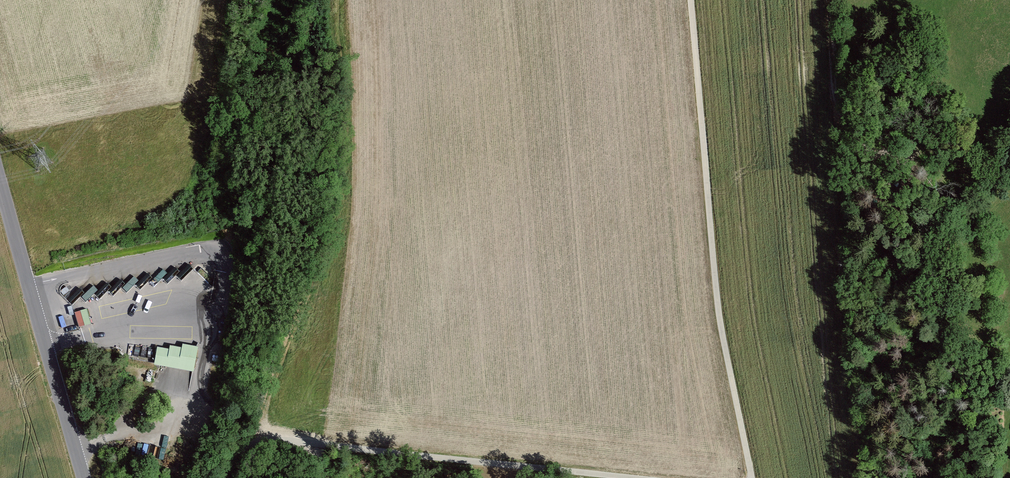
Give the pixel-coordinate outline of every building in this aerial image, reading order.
[(79,315),(82,329),(91,327),(87,313),(79,315)] [(154,368),(194,373),(198,346),(183,344),(182,348),(168,346),(168,349),(156,347),(156,352),(154,363),(154,368)]
